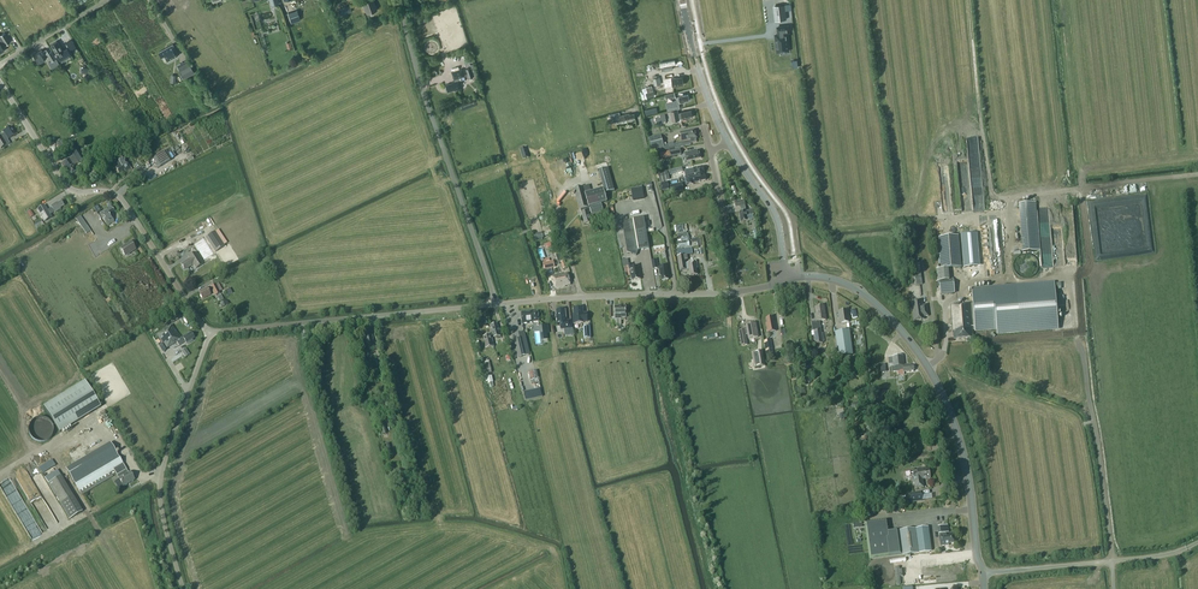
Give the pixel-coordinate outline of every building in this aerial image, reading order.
[(373,0),(369,0),(367,1),(366,0),(356,0),(358,5),(363,3),(367,13),(376,9),(373,0)] [(785,4),(773,6),(774,16),(786,14),(785,4)] [(348,6),(338,9),(340,15),(350,12),(348,6)] [(779,34),(776,35),(778,52),(789,51),(786,33),(789,33),(788,27),(778,28),(779,34)] [(4,50),(3,48),(6,44),(10,42),(5,33),(0,36),(1,36),(0,36),(0,53),(4,50)] [(57,54),(56,54),(57,56),(61,62),(71,55),(67,48),(63,50),(62,50),(62,49),(57,40),(50,44),(56,54),(57,54)] [(66,42),(70,50),(75,47),(71,40),(66,42)] [(161,58),(164,56),(167,61),(179,55),(173,44),(158,52),(161,58)] [(33,54),(38,62),(46,57),(47,56),(51,61),(55,58),(51,51),(48,53),(46,49),(42,51),(41,49),(33,54)] [(190,65),(180,70),(184,78),(194,73),(190,65)] [(466,69),(469,78),(477,75),(474,66),(471,67),(466,69)] [(452,75),(451,76),(453,83),(449,84),(449,85),(443,86),(445,93),(451,91),(451,92),(457,91),(455,82),(462,80),(462,77),(464,76),(462,69),(452,72),(452,75)] [(676,78),(676,77),(671,78),(663,80),(664,88),(673,87),(677,86),(677,85),(684,84),(682,77),(676,78)] [(689,100),(688,94),(676,97),(677,100),(666,102),(668,110),(679,107),(678,102),(679,102),(679,103),(685,102),(684,101),(689,100)] [(693,117),(691,110),(678,113),(677,109),(670,111),(672,121),(681,119),(681,120),(686,119),(686,118),(693,117)] [(651,117),(652,123),(666,120),(665,112),(657,114),(658,116),(651,117)] [(635,119),(634,113),(629,115),(629,114),(620,116),(619,113),(610,115),(612,123),(620,121),(621,123),(633,120),(632,119),(635,119)] [(0,149),(8,144),(10,143),(7,140),(6,141),(5,141),(15,134),(10,127),(2,132),(4,133),(0,136),(0,149)] [(696,138),(697,138),(695,130),(688,132),(680,133),(682,141),(690,139),(690,143),(696,142),(696,138)] [(660,136),(649,139),(651,150),(663,148),(660,136)] [(56,142),(59,149),(66,146),(63,139),(56,142)] [(523,159),(529,157),(526,147),(520,149),(523,159)] [(74,165),(84,159),(77,148),(71,151),(74,157),(70,159),(70,158),(61,163),(66,171),(67,170),(70,175),(77,171),(74,165)] [(684,153),(686,162),(701,158),(699,150),(689,152),(684,153)] [(86,156),(91,165),(98,161),(93,152),(86,156)] [(153,159),(159,168),(170,160),(165,152),(153,159)] [(115,167),(119,173),(124,170),(125,171),(131,168),(126,160),(125,161),(122,156),(115,160),(118,166),(115,167)] [(603,210),(603,208),(601,204),(607,203),(604,194),(615,191),(608,167),(598,171),(603,189),(598,190),(591,192),(589,185),(583,186),(574,189),(580,210),(581,209),(585,225),(591,223),(588,213),(591,212),(591,214),(603,210)] [(698,168),(693,168),(693,170),(691,171),(691,170),(686,171),(687,177),(703,174),(703,172),(704,172),(703,167),(698,168)] [(658,174),(660,182),(669,180),(667,171),(658,174)] [(687,177),(686,177),(687,186),(693,184),(693,183),(701,182),(701,181),(706,180),(704,175),(703,175),(703,174),(687,177)] [(684,191),(682,183),(670,186),(672,193),(684,191)] [(644,198),(642,188),(631,190),(633,200),(644,198)] [(740,206),(741,212),(739,212),(741,222),(748,221),(747,216),(754,215),(753,210),(746,211),(744,201),(735,203),(735,207),(740,206)] [(37,210),(45,222),(51,218),(50,215),(54,212),(55,213),(60,209),(60,208),(63,206),(60,202),(58,203),(57,202),(51,206),(52,208),(47,211),(44,206),(37,210)] [(1019,203),(1022,249),(1039,248),(1036,202),(1019,203)] [(100,213),(100,214),(98,215),(101,219),(103,218),(107,225),(114,221),(110,215),(115,212),(111,206),(100,213)] [(649,248),(644,217),(622,221),(627,251),(636,255),(638,249),(649,248)] [(206,238),(216,252),(225,246),(215,232),(206,238)] [(960,234),(963,267),(979,265),(976,232),(960,234)] [(961,267),(959,236),(939,237),(942,269),(948,268),(961,267)] [(212,253),(202,237),(192,243),(202,259),(212,253)] [(125,256),(126,255),(126,256),(130,254),(129,253),(135,249),(131,242),(120,248),(125,256)] [(663,252),(664,259),(667,258),(666,252),(664,245),(653,247),(654,250),(654,254),(663,252)] [(698,268),(697,262),(687,263),(688,265),(686,266),(685,261),(687,260),(686,255),(693,254),(692,248),(684,249),(684,250),(682,250),(682,248),(677,249),(678,256),(677,257),(679,271),(690,269),(691,276),(697,275),(696,268),(698,268)] [(195,253),(188,257),(189,258),(185,261),(185,262),(181,264),(184,269),(187,267),(188,268),(193,265),(196,269),(203,264),(197,255),(195,253)] [(544,260),(545,263),(543,263),(545,270),(555,268),(554,261),(553,261),(552,258),(544,260)] [(922,285),(920,273),(919,262),(916,263),(916,266),(907,267),(907,274),(910,274),(911,286),(922,285)] [(631,275),(632,280),(640,278),(638,266),(632,267),(632,263),(629,264),(631,275)] [(661,275),(662,280),(668,279),(668,276),(669,276),(667,265),(659,266),(660,275),(661,275)] [(939,281),(949,280),(948,268),(942,269),(936,269),(937,281),(939,281)] [(552,275),(555,288),(565,286),(565,284),(570,283),(568,272),(567,273),(566,271),(565,271),(565,273),(563,273),(563,272),(552,275)] [(940,294),(954,292),(953,279),(949,280),(939,281),(940,294)] [(221,294),(220,291),(222,290),(219,283),(216,284),(210,286),(199,292),(203,299),(211,295),(210,294),(214,292),(216,296),(221,294)] [(971,290),(972,303),(956,304),(956,305),(950,306),(951,320),(949,320),(949,324),(952,324),(953,334),(954,334),(954,340),(972,338),(972,334),(973,334),(973,330),(997,328),(997,334),(1058,329),(1054,283),(971,290)] [(922,305),(921,301),(911,303),(913,321),(921,320),(921,317),(928,316),(926,305),(922,305)] [(615,306),(615,316),(612,316),(612,324),(621,323),(621,315),(626,315),(625,306),(615,306)] [(823,306),(815,307),(816,316),(815,316),(816,322),(812,322),(813,331),(814,331),(816,344),(823,343),(820,321),(825,320),(823,306)] [(583,307),(574,308),(574,316),(573,316),(574,322),(584,322),(583,321),(587,321),(587,312),(583,312),(583,307)] [(555,315),(556,319),(556,323),(560,323),(561,329),(572,327),(571,319),(566,319),(565,309),(556,310),(557,315),(555,315)] [(521,311),(522,324),(533,323),(533,322),(538,321),(537,311),(532,312),(531,310),(521,311)] [(849,322),(847,310),(839,312),(840,324),(849,322)] [(766,323),(767,332),(776,330),(774,322),(773,322),(772,317),(766,318),(767,323),(766,323)] [(489,325),(492,335),(483,337),(486,349),(494,347),(491,338),(501,335),(499,326),(497,327),(496,323),(489,325)] [(758,337),(755,323),(745,325),(747,332),(744,332),(744,330),(738,331),(741,343),(746,342),(745,336),(747,335),(748,339),(758,337)] [(158,333),(167,347),(177,341),(179,344),(186,340),(188,343),(194,340),(193,338),(196,337),(192,331),(181,338),(172,324),(158,333)] [(839,357),(852,355),(849,331),(836,333),(839,357)] [(530,355),(525,332),(513,335),(518,358),(530,355)] [(365,335),(369,350),(376,348),(373,335),(371,336),(371,333),(365,335)] [(773,350),(771,340),(764,341),(766,351),(773,350)] [(181,351),(185,357),(189,354),(185,348),(181,351)] [(754,360),(752,360),(754,368),(764,366),(762,350),(753,352),(754,360)] [(360,356),(363,365),(368,363),(366,354),(360,356)] [(888,368),(892,367),(892,372),(900,371),(900,370),(904,370),(904,372),(914,371),(914,365),(911,365),(911,364),(903,365),(903,364),(904,364),(903,356),(888,357),(888,368)] [(484,374),(492,372),(489,361),(482,363),(484,374)] [(530,371),(531,378),(538,377),(538,370),(530,371)] [(44,406),(60,432),(101,407),(85,381),(44,406)] [(543,396),(541,388),(525,392),(527,400),(543,396)] [(39,436),(46,438),(47,433),(49,426),(46,426),(47,424),(35,422),(34,427),(38,428),(38,430),(40,430),(39,436)] [(72,480),(79,492),(115,471),(119,478),(119,479),(123,486),(135,480),(130,472),(125,475),(121,467),(124,466),(117,454),(72,480)] [(50,460),(43,464),(46,468),(53,463),(50,460)] [(913,475),(915,488),(923,487),(922,479),(930,478),(928,468),(922,469),(922,468),(917,469),(917,471),(916,471),(915,472),(914,472),(914,473),(913,474),(913,475)] [(83,513),(61,475),(48,483),(70,520),(83,513)] [(922,500),(921,492),(910,493),(911,502),(922,500)] [(888,531),(886,519),(865,522),(870,559),(891,556),(903,554),(921,552),(929,551),(926,526),(899,530),(888,531)] [(938,521),(941,546),(949,545),(949,544),(953,543),(952,533),(949,533),(948,520),(938,521)]
